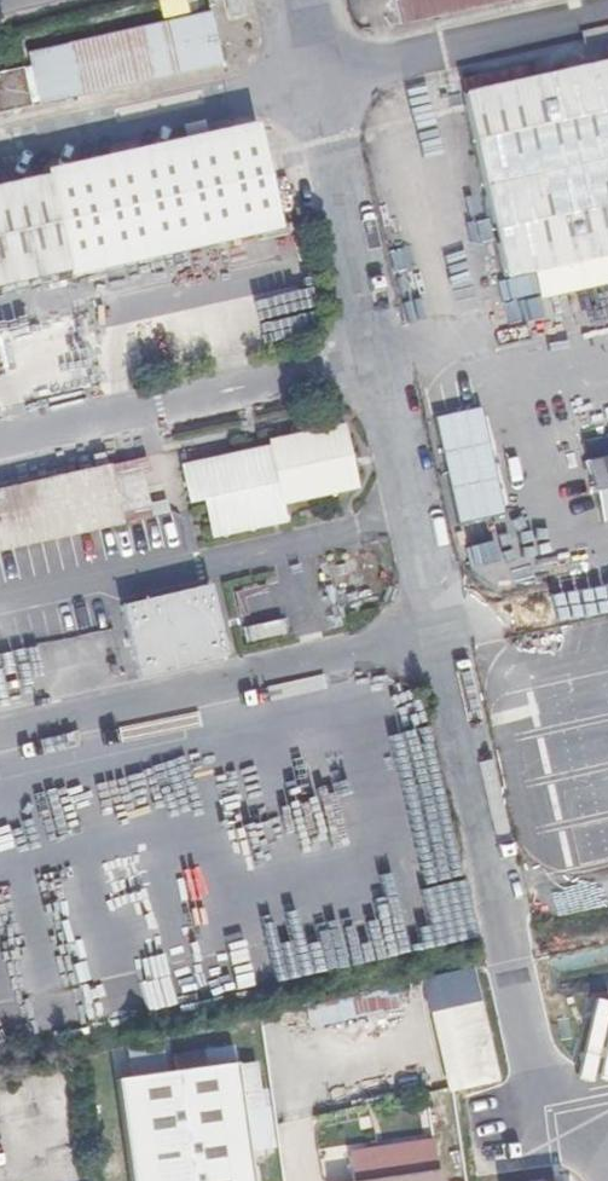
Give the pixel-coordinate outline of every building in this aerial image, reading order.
[(210,13),(223,9),(221,0),(206,0),(210,13)] [(397,23),(482,5),(502,0),(392,0),(397,23)] [(214,31),(210,13),(27,53),(38,104),(221,63),(214,31)] [(516,82),(463,94),(504,278),(607,254),(607,61),(516,82)] [(0,73),(0,112),(29,106),(21,68),(0,73)] [(438,119),(462,116),(455,72),(432,76),(438,119)] [(0,187),(0,286),(264,227),(243,134),(0,187)] [(79,319),(0,336),(0,406),(94,386),(79,319)] [(342,424),(309,432),(323,496),(356,488),(342,424)] [(323,496),(309,432),(268,440),(271,450),(282,504),(323,496)] [(282,504),(271,450),(182,469),(189,499),(201,496),(210,538),(286,521),(282,504)] [(607,522),(607,460),(592,464),(606,523),(607,522)] [(121,523),(109,467),(0,491),(0,549),(121,523)] [(337,557),(349,611),(384,602),(371,549),(337,557)] [(342,613),(349,611),(337,557),(329,559),(342,613)] [(137,677),(227,657),(210,584),(121,604),(137,677)] [(264,589),(240,594),(250,643),(274,638),(264,589)] [(492,1032),(484,998),(434,1010),(450,1080),(500,1069),(492,1032)] [(132,1180),(258,1180),(253,1144),(242,1059),(214,1063),(212,1046),(183,1050),(185,1067),(177,1068),(173,1040),(137,1045),(141,1073),(119,1076),(132,1180)] [(240,1043),(212,1046),(214,1063),(242,1059),(240,1043)] [(261,1057),(242,1059),(253,1144),(277,1141),(270,1089),(266,1089),(261,1057)] [(473,1143),(475,1180),(544,1177),(542,1141),(473,1143)] [(355,1158),(359,1180),(442,1180),(437,1146),(355,1158)]
